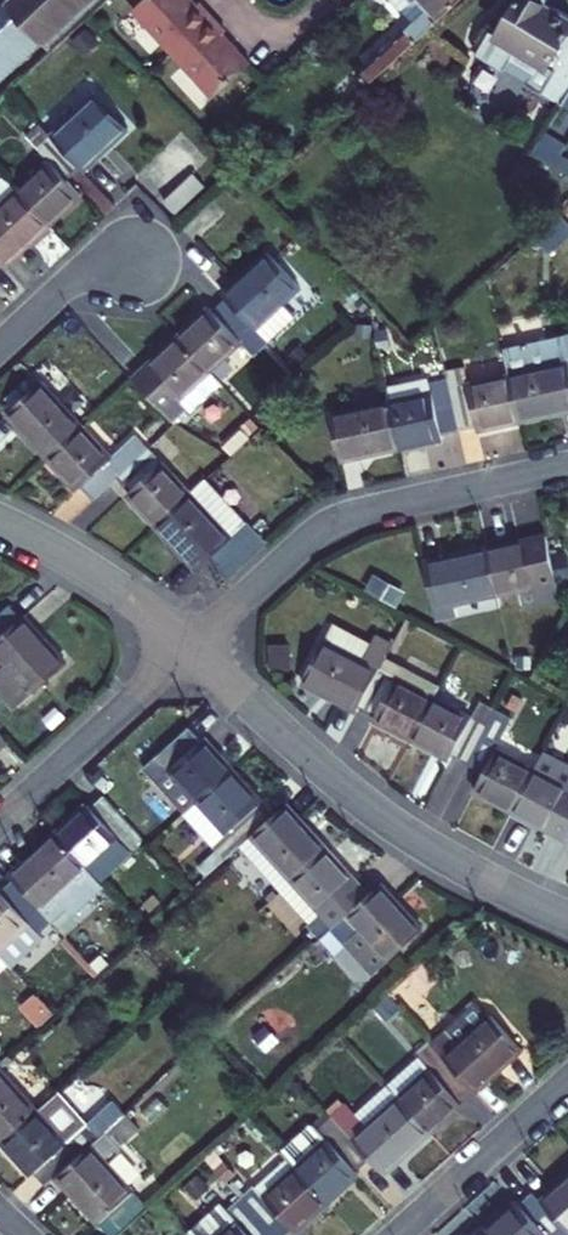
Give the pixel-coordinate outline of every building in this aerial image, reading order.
[(0,10),(0,83),(91,0),(11,0),(0,10)] [(130,10),(170,55),(170,56),(209,20),(209,19),(196,5),(193,8),(186,0),(141,0),(130,10)] [(416,41),(462,0),(386,0),(411,27),(334,97),(343,108),(416,41)] [(563,101),(567,93),(567,20),(545,6),(547,1),(547,0),(519,0),(496,38),(489,34),(476,56),(503,73),(515,52),(541,67),(528,88),(560,107),(563,101)] [(222,34),(209,20),(170,56),(209,99),(245,67),(235,55),(219,37),(222,34)] [(95,96),(49,137),(79,169),(82,172),(127,131),(95,96)] [(49,137),(39,126),(26,138),(48,162),(15,192),(47,226),(80,196),(66,181),(79,169),(49,137)] [(563,151),(567,143),(567,142),(547,129),(541,138),(563,151)] [(563,151),(541,138),(532,155),(553,168),(563,151)] [(173,142),(142,172),(168,198),(191,176),(198,169),(173,142)] [(164,203),(178,219),(207,193),(191,176),(164,203)] [(47,226),(15,192),(0,206),(0,263),(1,264),(3,267),(47,226)] [(266,255),(221,297),(224,300),(265,344),(278,332),(266,319),(298,289),(266,255)] [(252,356),(265,344),(224,300),(211,312),(208,308),(177,338),(209,373),(240,343),(252,356)] [(209,373),(177,338),(145,368),(131,381),(135,384),(173,425),(187,412),(178,403),(209,373)] [(503,355),(508,377),(518,422),(567,411),(567,362),(563,341),(503,355)] [(313,380),(327,367),(321,361),(307,373),(313,380)] [(476,431),(518,422),(508,377),(466,385),(463,370),(445,374),(446,380),(458,432),(475,429),(476,431)] [(427,379),(386,388),(389,402),(431,393),(428,384),(427,379)] [(440,436),(458,432),(446,380),(428,384),(431,393),(389,402),(400,447),(441,439),(440,436)] [(6,416),(47,460),(81,428),(41,384),(6,416)] [(339,462),(400,447),(389,402),(329,415),(339,462)] [(111,460),(81,428),(47,460),(77,493),(80,489),(92,502),(116,479),(147,450),(135,438),(111,460)] [(189,495),(147,450),(116,479),(129,493),(125,496),(154,527),(189,495)] [(204,480),(189,495),(207,515),(222,500),(204,480)] [(207,515),(189,495),(154,527),(196,571),(205,563),(245,526),(222,500),(207,515)] [(264,546),(245,526),(205,563),(224,583),(264,546)] [(526,540),(485,550),(494,594),(497,607),(557,595),(545,540),(545,536),(526,540)] [(453,603),(494,594),(485,550),(421,563),(433,619),(456,614),(453,603)] [(19,621),(7,607),(0,613),(0,638),(19,621)] [(22,618),(19,621),(0,638),(0,663),(4,668),(0,671),(0,691),(16,708),(64,665),(22,618)] [(330,631),(324,643),(359,661),(367,645),(337,629),(330,631)] [(357,708),(383,660),(386,655),(367,645),(359,661),(324,643),(302,685),(355,712),(357,708)] [(410,741),(432,699),(437,688),(383,660),(357,708),(374,717),(372,721),(410,741)] [(450,757),(466,766),(493,712),(478,704),(469,718),(432,699),(410,741),(448,761),(450,757)] [(474,792),(511,812),(533,770),(494,750),(509,722),(493,712),(466,766),(482,774),(474,792)] [(155,758),(197,804),(231,772),(202,740),(199,743),(186,729),(155,758)] [(555,764),(540,756),(533,770),(548,778),(555,764)] [(197,804),(155,758),(143,770),(185,814),(197,804)] [(567,836),(567,789),(533,770),(511,812),(549,833),(552,829),(567,837),(567,836)] [(197,804),(185,814),(225,859),(238,848),(269,819),(258,807),(260,804),(231,772),(197,804)] [(96,881),(141,841),(103,797),(89,810),(86,807),(55,836),(87,871),(96,881)] [(279,893),(327,850),(286,804),(269,819),(238,848),(279,893)] [(58,897),(87,871),(55,836),(10,877),(13,880),(52,923),(68,908),(58,897)] [(279,893),(320,938),(343,918),(364,899),(353,886),(356,882),(327,850),(279,893)] [(58,897),(68,908),(96,881),(87,871),(58,897)] [(52,923),(13,880),(0,892),(0,958),(7,966),(9,969),(41,941),(37,937),(46,928),(52,923)] [(420,932),(379,886),(364,899),(343,918),(357,934),(343,947),(371,977),(420,932)] [(65,938),(52,923),(46,928),(59,943),(65,938)] [(90,965),(74,949),(69,954),(84,971),(90,965)] [(185,1034),(192,1028),(179,1013),(172,1019),(185,1034)] [(445,1032),(431,1044),(433,1046),(472,1090),(475,1092),(520,1051),(489,1017),(457,1046),(445,1032)] [(458,1102),(472,1090),(433,1046),(385,1088),(429,1134),(461,1105),(458,1102)] [(0,1073),(0,1141),(3,1144),(36,1113),(0,1073)] [(384,1175),(429,1134),(385,1088),(342,1128),(370,1159),(384,1175)] [(97,1140),(56,1095),(36,1113),(3,1144),(31,1176),(34,1173),(46,1187),(55,1178),(89,1148),(97,1140)] [(97,1140),(89,1148),(97,1156),(131,1126),(123,1117),(97,1140)] [(370,1159),(342,1128),(333,1118),(318,1131),(327,1141),(295,1170),(326,1204),(359,1175),(356,1172),(370,1159)] [(313,1126),(281,1154),(295,1170),(327,1141),(318,1131),(313,1126)] [(97,1156),(89,1148),(55,1178),(97,1224),(130,1195),(97,1156)] [(235,1175),(223,1162),(214,1170),(216,1172),(225,1183),(235,1175)] [(326,1204),(295,1170),(264,1198),(255,1188),(241,1200),(272,1234),(286,1234),(293,1229),(295,1232),(326,1204)] [(225,1183),(216,1172),(210,1178),(228,1199),(229,1201),(236,1195),(225,1183)] [(540,1203),(567,1234),(567,1177),(540,1203)] [(190,1234),(201,1234),(241,1200),(236,1195),(229,1201),(228,1199),(189,1234),(190,1234)] [(533,1195),(520,1207),(517,1204),(485,1232),(488,1234),(567,1234),(540,1203),(533,1195)] [(241,1200),(201,1234),(272,1234),(241,1200)]
